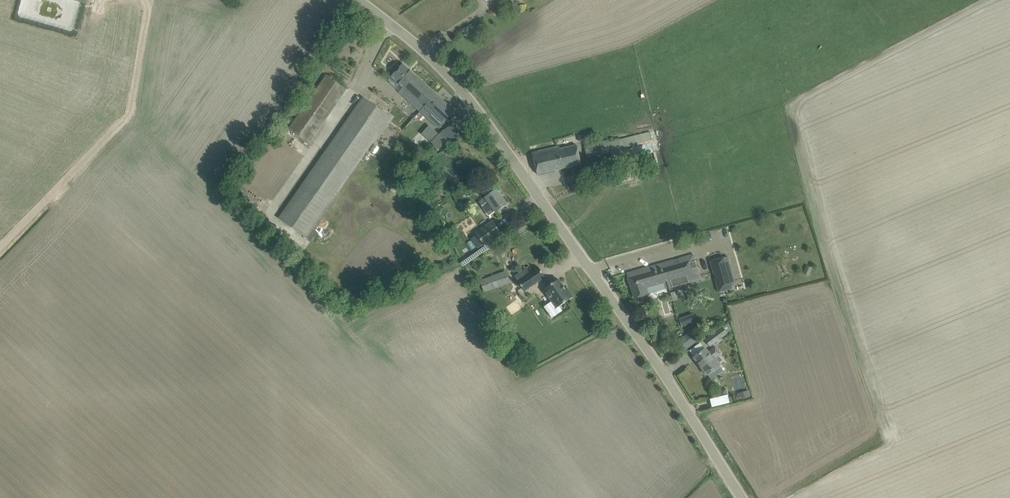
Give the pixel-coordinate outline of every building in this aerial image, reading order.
[(403,64),(392,76),(406,89),(401,93),(439,128),(448,119),(455,111),(403,64)] [(326,76),(321,84),(289,130),(309,143),(346,90),(326,76)] [(307,238),(392,117),(363,97),(278,218),(307,238)] [(439,135),(432,142),(437,150),(449,142),(442,132),(439,135)] [(584,146),(587,159),(611,152),(613,161),(655,150),(650,132),(622,139),(622,138),(607,142),(607,140),(584,146)] [(532,153),(538,174),(547,172),(581,164),(577,145),(563,149),(562,146),(542,150),(532,153)] [(599,164),(592,166),(589,167),(592,182),(603,179),(599,164)] [(497,189),(489,195),(486,197),(487,198),(480,203),(489,215),(496,211),(497,212),(508,204),(497,189)] [(476,233),(485,246),(501,234),(493,222),(476,233)] [(664,283),(667,282),(669,289),(669,288),(674,287),(673,286),(686,282),(688,281),(689,283),(701,279),(697,267),(696,267),(694,262),(696,262),(694,254),(662,264),(627,273),(636,298),(648,294),(666,289),(664,283)] [(729,256),(710,261),(714,273),(715,272),(717,278),(715,278),(719,291),(726,289),(724,285),(731,283),(736,282),(729,256)] [(518,281),(525,291),(546,277),(539,267),(518,281)] [(484,292),(510,282),(506,271),(480,281),(484,292)] [(563,286),(559,280),(544,291),(552,303),(554,301),(559,308),(573,298),(568,289),(566,290),(565,290),(562,287),(563,286)] [(681,317),(683,326),(697,323),(695,314),(681,317)] [(732,329),(728,324),(706,340),(710,346),(728,334),(727,333),(732,329)] [(692,332),(678,341),(684,350),(698,340),(692,332)] [(695,358),(707,374),(720,365),(715,358),(721,354),(715,346),(708,352),(706,349),(695,358)] [(715,377),(711,380),(719,390),(723,387),(715,377)] [(721,396),(711,399),(713,407),(730,403),(728,395),(721,396)]
